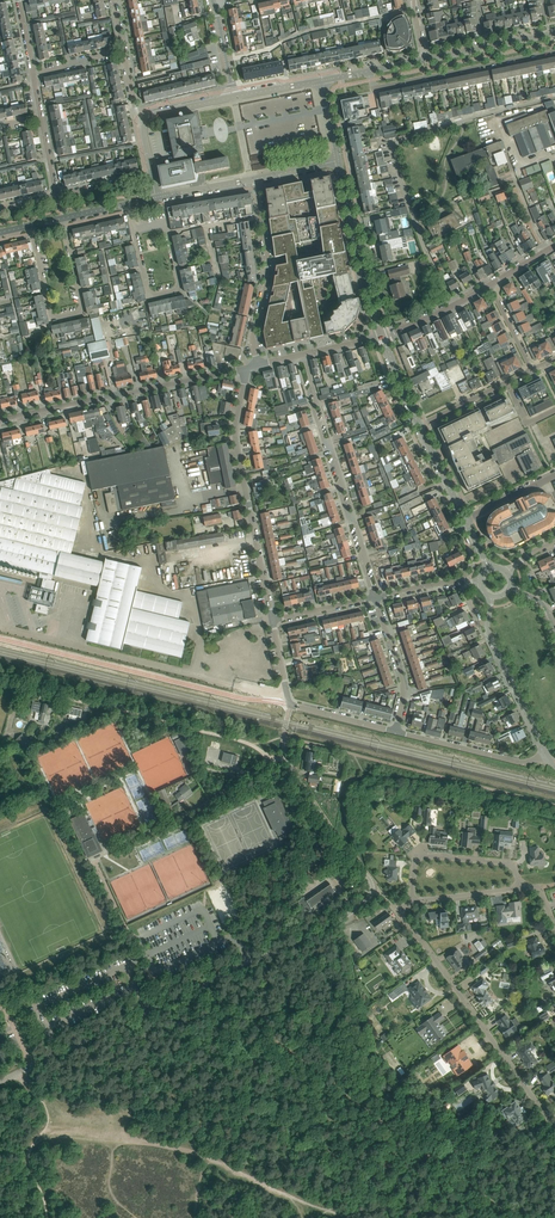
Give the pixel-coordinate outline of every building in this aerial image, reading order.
[(25,4),(27,12),(38,9),(37,5),(36,0),(29,0),(29,3),(25,4)] [(187,2),(188,9),(198,7),(197,0),(189,2),(187,2)] [(272,1),(274,9),(281,7),(280,0),(277,0),(272,1)] [(281,7),(283,15),(287,14),(286,10),(290,9),(289,3),(288,3),(287,0),(280,0),(281,7)] [(295,4),(296,8),(302,7),(301,0),(294,0),(295,4)] [(429,3),(429,4),(427,4),(428,8),(430,8),(430,11),(436,10),(440,9),(439,4),(446,3),(445,0),(438,1),(429,3)] [(272,1),(265,3),(268,16),(275,14),(274,9),(272,1)] [(402,1),(391,3),(392,7),(393,7),(394,10),(396,9),(404,8),(402,1)] [(129,3),(131,10),(138,9),(138,8),(137,2),(129,3)] [(96,11),(96,12),(105,10),(104,3),(95,5),(95,4),(90,5),(92,12),(96,11)] [(268,16),(265,3),(258,4),(261,15),(261,17),(268,16)] [(229,14),(230,17),(238,16),(242,15),(239,4),(236,5),(237,9),(229,10),(229,14)] [(383,5),(378,6),(379,10),(380,15),(389,13),(387,8),(384,9),(383,5)] [(377,6),(369,8),(369,9),(370,16),(378,14),(377,6)] [(131,10),(132,17),(140,16),(140,15),(146,14),(145,11),(144,11),(143,7),(138,8),(138,9),(131,10)] [(198,7),(188,9),(189,12),(191,11),(192,16),(199,14),(201,13),(200,10),(199,10),(198,7)] [(521,13),(522,22),(523,22),(523,24),(529,23),(529,21),(532,20),(530,11),(523,12),(522,7),(519,8),(520,13),(521,13)] [(368,8),(361,9),(363,18),(370,16),(369,9),(368,8)] [(530,11),(532,20),(532,22),(538,21),(538,20),(541,19),(541,15),(542,15),(541,11),(540,11),(539,8),(530,10),(530,11)] [(339,18),(335,19),(336,23),(345,21),(342,9),(337,10),(339,18)] [(355,15),(356,19),(363,18),(361,9),(355,11),(355,15)] [(511,15),(514,24),(514,26),(520,25),(519,23),(522,22),(521,13),(520,13),(517,14),(516,10),(515,9),(513,10),(513,9),(510,10),(511,15)] [(0,19),(9,17),(8,10),(0,11),(0,18),(0,19)] [(105,10),(96,12),(97,19),(106,17),(105,10)] [(429,25),(431,24),(442,22),(440,15),(440,11),(427,14),(428,19),(429,19),(429,21),(429,25)] [(501,12),(502,17),(503,16),(504,26),(505,28),(511,27),(510,25),(514,24),(511,15),(505,16),(504,11),(501,12)] [(495,13),(492,14),(495,29),(496,30),(502,29),(501,26),(504,26),(503,16),(502,17),(496,18),(495,13)] [(495,29),(492,14),(485,15),(487,22),(484,23),(486,34),(492,33),(492,30),(495,29)] [(133,24),(147,21),(148,21),(148,19),(145,19),(144,15),(140,16),(132,17),(133,24)] [(332,16),(327,17),(329,25),(336,23),(335,19),(334,15),(331,15),(332,16)] [(390,23),(392,25),(391,25),(390,27),(390,28),(389,30),(388,31),(388,32),(387,34),(387,35),(387,36),(384,35),(384,37),(384,38),(384,39),(384,41),(386,51),(386,50),(387,51),(388,51),(389,51),(391,52),(392,52),(393,52),(395,52),(396,52),(397,52),(399,51),(400,51),(401,51),(402,50),(403,50),(404,50),(405,49),(406,50),(407,49),(406,48),(409,45),(412,47),(412,46),(409,45),(410,43),(411,40),(411,38),(411,35),(411,33),(411,31),(411,28),(410,26),(409,24),(408,21),(405,15),(404,15),(403,16),(401,16),(400,16),(398,17),(397,18),(396,18),(395,19),(394,19),(393,20),(392,21),(391,21),(390,22),(390,23)] [(230,17),(231,24),(239,23),(245,21),(244,18),(239,19),(238,16),(230,17)] [(0,19),(1,26),(10,24),(9,17),(0,19)] [(327,17),(320,19),(322,26),(329,25),(327,17)] [(457,33),(457,35),(463,34),(463,32),(466,31),(464,22),(458,23),(457,18),(454,19),(455,24),(457,33)] [(322,26),(320,19),(313,20),(315,28),(322,26)] [(466,31),(467,33),(472,32),(472,31),(476,30),(475,26),(476,26),(475,22),(474,22),(473,19),(464,21),(464,22),(466,31)] [(133,24),(135,31),(143,30),(142,29),(148,28),(147,21),(133,24)] [(231,24),(233,31),(241,30),(247,28),(245,21),(239,23),(231,24)] [(431,24),(431,27),(436,27),(436,28),(447,26),(449,37),(454,36),(454,34),(457,33),(455,24),(449,25),(448,21),(442,22),(431,24)] [(33,25),(35,33),(44,31),(43,23),(33,25)] [(195,23),(189,25),(194,41),(198,40),(196,32),(198,32),(195,23)] [(281,32),(281,36),(282,39),(286,37),(289,36),(287,32),(285,33),(282,23),(279,23),(281,32)] [(1,26),(3,33),(12,31),(10,24),(1,26)] [(194,41),(189,25),(183,27),(186,36),(188,35),(189,38),(190,42),(194,41)] [(176,26),(169,29),(168,29),(171,38),(179,35),(176,26)] [(436,27),(431,27),(432,31),(429,32),(431,42),(436,41),(436,40),(439,40),(439,42),(449,40),(449,37),(447,26),(436,28),(436,27)] [(135,31),(136,38),(144,37),(143,33),(149,32),(148,29),(143,30),(135,31)] [(233,31),(234,38),(242,37),(241,30),(233,31)] [(12,31),(3,33),(4,40),(13,38),(12,31)] [(35,33),(36,39),(45,38),(44,31),(35,33)] [(89,41),(91,50),(98,49),(96,40),(95,35),(88,37),(89,41)] [(110,36),(103,38),(105,47),(112,45),(110,36)] [(234,38),(235,45),(247,43),(246,36),(242,37),(234,38)] [(136,38),(137,45),(149,43),(149,42),(151,42),(150,39),(145,40),(144,37),(136,38)] [(36,39),(38,46),(47,45),(45,38),(36,39)] [(103,38),(96,40),(98,49),(105,47),(103,38)] [(276,43),(274,39),(272,41),(270,41),(269,38),(265,38),(267,47),(271,46),(276,43)] [(5,42),(6,50),(15,48),(13,40),(5,42)] [(372,40),(365,41),(368,56),(375,54),(372,41),(372,40)] [(377,40),(372,41),(375,54),(382,53),(380,42),(377,43),(377,40)] [(89,41),(82,43),(84,52),(91,50),(89,41)] [(365,41),(358,42),(359,46),(361,57),(368,56),(365,41)] [(82,43),(75,44),(77,53),(84,52),(82,43)] [(137,45),(139,52),(151,50),(149,43),(137,45)] [(247,43),(235,45),(236,49),(237,53),(247,51),(246,47),(248,47),(247,43)] [(77,53),(75,44),(68,46),(70,55),(77,53)] [(38,46),(39,54),(48,52),(47,45),(38,46)] [(344,46),(337,47),(337,51),(340,61),(347,60),(345,51),(344,49),(344,46)] [(359,46),(352,48),(354,59),(361,57),(359,46)] [(199,55),(207,52),(206,48),(204,49),(203,47),(197,49),(198,51),(198,52),(199,55)] [(6,50),(7,56),(16,55),(15,48),(6,50)] [(352,48),(344,49),(347,60),(354,59),(352,48)] [(316,55),(318,66),(326,64),(322,49),(319,50),(319,51),(315,52),(316,55)] [(325,49),(322,49),(326,64),(333,63),(330,52),(326,53),(325,49)] [(139,52),(140,59),(148,57),(152,57),(151,50),(139,52)] [(198,51),(187,54),(188,59),(195,57),(199,55),(198,52),(198,51)] [(337,51),(330,52),(333,63),(340,61),(337,51)] [(48,52),(39,54),(40,61),(50,59),(48,52)] [(179,62),(181,67),(209,60),(209,59),(208,52),(207,52),(199,55),(195,57),(188,59),(184,61),(179,62)] [(7,56),(9,63),(18,62),(16,55),(7,56)] [(316,55),(309,56),(311,67),(318,66),(316,55)] [(309,56),(302,58),(304,69),(311,67),(309,56)] [(140,62),(141,66),(149,64),(148,57),(140,59),(141,62),(140,62)] [(302,58),(295,59),(297,70),(304,69),(302,58)] [(297,70),(295,59),(288,61),(290,72),(297,70)] [(548,59),(541,61),(543,71),(550,70),(548,59)] [(181,67),(182,72),(187,70),(192,91),(215,85),(215,86),(216,86),(213,75),(209,60),(181,67)] [(541,61),(534,62),(536,73),(543,71),(541,61)] [(9,63),(10,70),(19,68),(18,62),(9,63)] [(281,62),(275,63),(277,74),(284,73),(281,62)] [(534,62),(527,64),(529,74),(536,73),(534,62)] [(108,65),(109,72),(118,71),(117,63),(108,65)] [(275,63),(268,64),(271,75),(277,74),(275,63)] [(149,64),(141,66),(142,70),(144,76),(146,76),(149,75),(151,75),(150,72),(151,71),(153,71),(152,68),(150,68),(149,64)] [(268,64),(262,65),(264,77),(271,75),(268,64)] [(527,64),(520,65),(522,75),(529,74),(527,64)] [(262,65),(256,67),(258,78),(264,77),(262,65)] [(520,65),(512,67),(515,77),(522,75),(520,65)] [(256,67),(250,68),(252,79),(258,78),(256,67)] [(512,67),(505,68),(508,78),(515,77),(512,67)] [(10,70),(12,77),(20,76),(19,68),(10,70)] [(250,68),(243,69),(245,81),(252,79),(250,68)] [(505,68),(498,69),(500,80),(508,78),(505,68)] [(86,69),(79,71),(81,80),(82,85),(90,84),(86,69)] [(500,80),(498,69),(491,71),(493,81),(500,80)] [(170,77),(152,81),(157,100),(171,96),(172,98),(175,98),(176,97),(181,96),(182,96),(187,95),(191,94),(190,92),(192,91),(187,70),(182,72),(170,75),(170,74),(169,75),(170,77)] [(79,71),(72,72),(74,81),(81,80),(79,71)] [(120,77),(118,71),(109,72),(110,75),(107,76),(108,80),(110,79),(120,77)] [(488,71),(481,73),(483,83),(490,82),(488,71)] [(72,72),(65,74),(67,83),(67,85),(74,83),(74,81),(72,72)] [(481,73),(474,74),(476,85),(483,83),(481,73)] [(58,75),(60,84),(61,88),(64,87),(63,83),(67,83),(65,74),(58,75)] [(474,74),(467,76),(469,86),(476,85),(474,74)] [(53,86),(60,84),(58,75),(51,77),(53,86)] [(20,76),(12,77),(8,78),(9,85),(22,83),(20,76)] [(467,76),(460,77),(462,87),(469,86),(467,76)] [(46,87),(53,86),(51,77),(44,78),(46,87)] [(121,84),(120,77),(110,79),(108,80),(109,87),(112,86),(121,84)] [(460,77),(453,79),(455,89),(462,87),(460,77)] [(453,79),(446,80),(448,89),(448,90),(455,89),(453,79)] [(446,80),(438,82),(440,90),(440,92),(444,92),(444,89),(448,89),(446,80)] [(152,81),(146,83),(151,101),(157,100),(152,81)] [(438,82),(431,83),(432,92),(433,94),(436,93),(436,91),(440,90),(438,82)] [(151,101),(146,83),(139,85),(139,84),(138,84),(140,91),(139,91),(140,97),(144,96),(146,103),(146,102),(151,101)] [(431,83),(423,85),(425,95),(425,98),(433,96),(433,94),(432,92),(431,83)] [(112,86),(113,93),(122,92),(121,84),(112,86)] [(423,85),(413,87),(415,97),(425,95),(423,85)] [(413,87),(401,89),(403,99),(415,97),(413,87)] [(401,89),(390,92),(392,99),(398,98),(398,99),(403,98),(403,99),(401,89)] [(111,101),(112,105),(120,103),(119,100),(124,99),(122,92),(113,93),(115,100),(111,101)] [(390,92),(379,94),(382,109),(388,108),(390,107),(390,106),(392,106),(391,99),(392,99),(390,92)] [(361,97),(341,102),(345,120),(349,119),(350,123),(348,123),(351,123),(351,125),(362,122),(362,121),(372,118),(372,115),(369,115),(370,117),(361,118),(362,119),(358,120),(358,118),(367,116),(365,109),(364,109),(361,97)] [(12,107),(11,107),(13,116),(20,115),(18,106),(19,106),(18,102),(11,104),(12,107)] [(473,104),(474,107),(475,112),(482,111),(480,102),(473,104)] [(126,113),(125,106),(120,107),(120,103),(112,105),(113,108),(111,108),(113,116),(126,113)] [(26,104),(19,106),(18,106),(20,115),(28,113),(26,104)] [(49,106),(51,114),(63,112),(61,104),(49,106)] [(546,108),(547,110),(549,115),(554,112),(554,106),(554,104),(546,108)] [(5,109),(4,109),(6,118),(13,116),(11,107),(8,108),(8,105),(4,106),(5,109)] [(380,117),(379,109),(371,111),(372,115),(372,118),(380,117)] [(452,110),(444,112),(446,120),(454,117),(452,110)] [(510,137),(515,135),(514,135),(527,130),(550,121),(546,110),(528,117),(527,114),(504,122),(510,137)] [(546,110),(550,121),(554,133),(554,112),(549,115),(547,110),(546,110)] [(64,119),(63,112),(51,114),(52,121),(64,119)] [(444,112),(437,114),(438,122),(446,120),(444,112)] [(115,116),(116,122),(128,120),(127,113),(115,116)] [(432,114),(429,115),(430,117),(431,124),(438,122),(437,114),(437,113),(432,114)] [(204,153),(198,128),(196,115),(167,121),(174,159),(194,155),(194,156),(193,156),(195,163),(196,164),(194,164),(195,165),(192,166),(191,161),(159,168),(163,187),(189,182),(189,181),(189,182),(189,180),(190,180),(191,180),(191,179),(191,178),(191,177),(190,177),(192,172),(196,171),(197,174),(229,168),(227,157),(199,163),(199,162),(202,161),(200,155),(198,155),(197,154),(204,153)] [(69,125),(68,118),(64,119),(52,121),(54,128),(69,125)] [(119,126),(120,129),(129,127),(128,120),(116,122),(114,123),(114,127),(119,126)] [(535,153),(546,149),(547,152),(554,149),(554,133),(550,121),(527,130),(535,153)] [(71,132),(70,125),(69,125),(54,128),(55,135),(69,132),(71,132)] [(347,129),(349,136),(360,134),(366,132),(364,125),(347,129)] [(394,125),(382,127),(383,129),(384,135),(384,136),(384,138),(386,139),(397,137),(394,125)] [(93,128),(94,135),(101,133),(99,126),(97,127),(95,127),(93,128)] [(115,130),(117,137),(131,134),(129,127),(120,129),(115,130)] [(523,157),(535,153),(527,130),(514,135),(515,135),(523,157)] [(23,133),(24,140),(33,139),(31,131),(23,133)] [(55,135),(56,142),(70,139),(69,132),(55,135)] [(94,135),(95,142),(102,140),(105,140),(103,133),(101,133),(94,135)] [(132,141),(131,134),(117,137),(118,145),(124,144),(124,143),(126,142),(132,141)] [(349,136),(350,143),(361,141),(360,134),(349,136)] [(94,142),(92,135),(89,136),(85,137),(86,144),(90,143),(94,142)] [(370,143),(371,146),(378,145),(377,141),(376,141),(376,137),(370,139),(371,142),(370,143)] [(24,140),(25,147),(26,147),(34,145),(33,139),(24,140)] [(56,142),(58,149),(67,147),(72,146),(70,139),(56,142)] [(102,140),(95,142),(97,149),(104,147),(102,140)] [(350,143),(352,150),(363,148),(361,141),(350,143)] [(503,141),(490,145),(497,165),(498,166),(507,163),(504,154),(507,153),(503,141)] [(27,154),(36,153),(34,145),(26,147),(25,147),(21,147),(23,154),(27,154)] [(497,165),(490,145),(482,149),(451,160),(456,176),(472,170),(470,165),(482,160),(492,187),(500,184),(493,166),(497,165)] [(67,147),(58,149),(59,156),(73,153),(72,146),(67,147)] [(352,150),(353,157),(364,155),(363,148),(352,150)] [(375,153),(376,160),(384,158),(382,151),(375,153)] [(36,153),(27,154),(28,161),(37,159),(36,153)] [(353,157),(355,164),(365,162),(364,155),(353,157)] [(121,159),(120,159),(123,172),(131,171),(128,161),(125,161),(124,157),(120,157),(121,159)] [(381,166),(383,166),(387,165),(386,162),(385,162),(384,158),(376,160),(377,164),(380,163),(381,166)] [(118,163),(114,164),(116,174),(123,172),(120,159),(117,160),(118,163)] [(136,159),(128,161),(131,171),(139,169),(136,159)] [(355,164),(356,171),(367,169),(365,162),(355,164)] [(92,169),(94,179),(101,177),(99,167),(100,167),(99,164),(91,166),(92,169)] [(114,164),(106,166),(109,176),(116,174),(114,164)] [(106,166),(100,167),(99,167),(101,177),(109,176),(106,166)] [(74,173),(70,174),(73,184),(80,182),(77,172),(77,168),(76,167),(73,167),(74,173)] [(84,167),(77,168),(77,172),(80,182),(87,181),(85,171),(85,170),(84,167)] [(73,184),(70,174),(67,174),(66,169),(62,170),(65,185),(73,184)] [(92,169),(85,170),(85,171),(87,181),(94,179),(92,169)] [(356,171),(357,178),(368,176),(367,169),(356,171)] [(32,173),(34,182),(36,192),(43,190),(41,180),(38,181),(36,172),(32,173)] [(359,185),(373,183),(373,179),(369,180),(368,176),(357,178),(359,185)] [(312,279),(333,275),(333,278),(332,278),(333,278),(335,278),(335,277),(344,275),(348,274),(348,272),(350,271),(346,252),(345,252),(340,224),(336,205),(336,206),(330,177),(311,181),(313,192),(304,194),(302,182),(283,186),(283,187),(266,190),(268,205),(269,204),(269,206),(268,206),(270,219),(269,219),(272,238),(275,257),(286,255),(288,264),(276,266),(273,287),(269,307),(263,332),(267,349),(295,342),(310,338),(310,339),(323,336),(312,279)] [(519,181),(523,192),(533,187),(529,177),(519,181)] [(384,180),(386,187),(393,186),(392,182),(392,178),(384,180)] [(18,181),(19,185),(22,195),(29,194),(27,184),(26,180),(18,181)] [(34,182),(27,184),(29,194),(36,192),(34,182)] [(359,185),(360,192),(371,190),(374,190),(373,183),(359,185)] [(19,185),(12,187),(14,197),(22,195),(19,185)] [(389,194),(396,192),(396,189),(394,189),(393,186),(386,187),(387,191),(388,194),(389,194)] [(12,187),(5,189),(7,199),(14,197),(12,187)] [(530,193),(533,202),(538,200),(534,188),(527,190),(528,194),(530,193)] [(360,192),(362,200),(377,196),(376,194),(372,194),(371,190),(360,192)] [(389,194),(390,201),(398,199),(396,192),(389,194)] [(488,192),(482,194),(477,196),(479,203),(490,199),(488,192)] [(246,194),(243,195),(245,206),(252,205),(250,194),(246,195),(246,194)] [(236,196),(239,217),(247,216),(245,206),(243,195),(243,197),(241,197),(240,195),(236,196)] [(229,198),(232,218),(239,217),(236,196),(234,197),(233,196),(229,198)] [(362,200),(363,207),(374,204),(378,203),(377,196),(362,200)] [(222,199),(224,212),(225,219),(232,218),(229,198),(227,198),(226,197),(222,199)] [(208,201),(211,222),(218,220),(217,214),(215,200),(212,200),(212,199),(208,201)] [(222,199),(215,200),(217,214),(224,212),(222,199)] [(398,199),(390,201),(391,205),(394,204),(395,208),(399,207),(398,199)] [(208,201),(200,202),(204,223),(211,222),(208,201)] [(200,202),(193,204),(197,224),(204,223),(200,202)] [(180,206),(179,206),(183,226),(190,225),(187,206),(186,206),(185,207),(184,204),(180,206)] [(186,205),(186,206),(187,206),(190,225),(197,224),(193,204),(186,205)] [(374,204),(363,207),(365,214),(380,211),(379,207),(375,208),(374,204)] [(254,214),(252,205),(245,206),(247,216),(254,214)] [(183,226),(179,206),(167,208),(171,230),(183,228),(183,226)] [(551,226),(544,215),(540,217),(536,206),(529,209),(535,224),(537,223),(542,231),(541,232),(546,241),(549,239),(550,239),(554,236),(554,234),(551,226)] [(399,208),(391,210),(392,217),(401,216),(409,214),(406,207),(399,208)] [(427,227),(434,240),(461,226),(454,213),(427,227)] [(116,220),(119,232),(120,235),(122,234),(122,232),(126,231),(127,236),(131,235),(128,223),(125,223),(125,222),(124,222),(124,219),(116,220)] [(381,220),(375,221),(378,235),(379,235),(380,242),(381,241),(400,238),(398,230),(387,232),(386,226),(388,225),(387,219),(386,219),(384,220),(384,219),(381,220)] [(116,220),(109,222),(111,231),(116,230),(116,232),(119,232),(116,220)] [(109,222),(102,224),(104,235),(108,234),(107,232),(111,231),(109,222)] [(241,230),(250,229),(249,222),(240,223),(241,230)] [(102,224),(94,225),(96,234),(97,237),(102,236),(102,235),(104,235),(102,224)] [(94,225),(87,227),(90,239),(97,237),(96,234),(94,225)] [(521,234),(519,230),(515,225),(511,228),(521,245),(517,248),(521,256),(525,254),(531,250),(521,234)] [(87,227),(80,229),(83,240),(90,239),(87,227)] [(198,238),(205,236),(203,227),(195,229),(197,238),(198,238)] [(524,227),(519,230),(521,234),(531,250),(536,247),(531,239),(530,240),(525,232),(526,231),(524,227)] [(83,240),(80,229),(73,230),(73,233),(70,233),(71,240),(75,239),(76,242),(80,241),(80,240),(83,240)] [(242,238),(251,237),(250,229),(241,230),(239,231),(239,234),(241,234),(242,238)] [(172,237),(174,244),(187,241),(186,237),(181,238),(180,235),(177,236),(177,235),(176,236),(172,237)] [(198,238),(200,245),(206,243),(205,236),(198,238)] [(243,245),(252,244),(251,237),(242,238),(237,239),(237,242),(243,242),(243,245)] [(390,245),(386,246),(380,247),(383,262),(389,261),(393,260),(391,250),(391,249),(395,249),(408,246),(406,237),(400,238),(401,239),(393,241),(395,246),(390,247),(390,245)] [(502,239),(498,242),(510,262),(513,260),(514,261),(516,259),(516,258),(517,258),(512,249),(513,249),(511,245),(507,247),(502,239)] [(28,240),(19,242),(21,250),(26,249),(27,253),(30,252),(28,240)] [(174,244),(176,251),(186,248),(186,245),(190,243),(189,240),(187,241),(174,244)] [(510,262),(498,242),(497,240),(493,242),(499,252),(496,254),(498,258),(499,257),(504,266),(505,265),(506,266),(508,264),(508,263),(510,262)] [(19,242),(12,244),(14,252),(18,251),(19,257),(23,256),(21,250),(19,242)] [(435,245),(429,248),(431,252),(437,249),(442,246),(440,242),(435,245)] [(202,249),(203,252),(208,251),(206,243),(200,245),(201,250),(202,249)] [(5,248),(1,249),(3,257),(4,260),(7,259),(11,258),(10,255),(10,253),(14,252),(12,244),(4,245),(5,248)] [(244,253),(253,252),(252,244),(243,245),(244,252),(244,253)] [(125,255),(127,255),(135,253),(133,246),(130,246),(129,246),(129,247),(123,248),(125,255)] [(176,251),(177,258),(190,255),(189,251),(187,252),(186,248),(176,251)] [(491,263),(496,271),(502,268),(490,248),(486,251),(489,256),(493,262),(491,263)] [(469,251),(464,253),(467,262),(472,259),(469,251)] [(241,260),(254,259),(253,252),(244,253),(244,252),(240,253),(241,260)] [(127,255),(129,262),(137,260),(135,253),(127,255)] [(475,254),(477,259),(488,277),(493,273),(488,265),(486,267),(481,259),(478,253),(475,254)] [(76,259),(77,266),(87,264),(86,258),(89,257),(88,254),(78,256),(79,259),(76,259)] [(190,255),(177,258),(179,265),(182,264),(183,264),(186,263),(186,259),(191,258),(190,255)] [(219,264),(220,264),(227,263),(226,255),(218,256),(219,264)] [(246,267),(256,266),(255,258),(254,259),(241,260),(239,260),(240,264),(245,263),(246,267)] [(488,277),(477,259),(474,262),(478,270),(477,270),(478,272),(475,273),(480,281),(488,277)] [(138,267),(137,260),(129,262),(125,263),(126,266),(129,265),(130,269),(134,268),(135,268),(138,267)] [(455,260),(447,263),(450,271),(458,268),(455,260)] [(427,261),(421,263),(420,263),(422,270),(429,268),(427,261)] [(553,284),(554,286),(554,276),(552,271),(550,268),(553,267),(549,261),(546,262),(544,262),(542,263),(542,264),(550,278),(550,277),(554,283),(553,284)] [(77,266),(79,273),(86,272),(89,271),(88,267),(91,267),(90,263),(87,264),(77,266)] [(204,273),(209,272),(213,271),(211,264),(206,265),(205,263),(202,264),(204,273)] [(220,264),(222,271),(229,270),(227,263),(220,264)] [(552,281),(553,284),(554,283),(550,277),(550,278),(542,264),(535,268),(545,284),(548,282),(549,283),(552,281)] [(241,276),(247,275),(256,274),(257,273),(256,266),(246,267),(247,271),(240,272),(240,270),(237,271),(238,276),(241,276)] [(407,266),(394,270),(388,271),(390,279),(391,279),(393,286),(391,286),(393,295),(393,296),(393,297),(394,297),(394,299),(405,296),(400,276),(409,273),(407,266)] [(459,277),(460,279),(463,284),(472,279),(465,266),(461,268),(464,274),(459,277)] [(182,278),(193,275),(195,275),(194,271),(192,272),(191,267),(188,268),(188,269),(185,270),(185,269),(183,270),(184,270),(180,271),(182,278)] [(27,278),(38,276),(36,268),(33,269),(32,269),(28,270),(26,271),(27,276),(27,278)] [(95,273),(90,274),(89,271),(86,272),(79,273),(80,280),(92,278),(94,277),(96,277),(95,273)] [(524,276),(519,279),(520,280),(519,280),(520,281),(521,281),(525,288),(530,285),(533,291),(542,285),(536,276),(534,277),(531,271),(527,273),(527,272),(524,274),(524,275),(524,276)] [(127,279),(128,283),(133,282),(141,280),(139,273),(136,274),(136,273),(135,274),(132,275),(132,278),(127,279)] [(256,274),(247,275),(248,282),(257,281),(256,274)] [(331,322),(324,323),(327,333),(327,336),(329,335),(341,332),(343,334),(345,332),(353,324),(355,325),(356,322),(359,311),(362,311),(361,308),(359,299),(357,299),(356,296),(357,296),(356,293),(353,293),(348,274),(344,275),(335,277),(335,278),(342,306),(337,311),(333,312),(334,315),(330,319),(331,322)] [(456,281),(452,274),(449,276),(450,277),(445,280),(447,283),(447,284),(451,291),(459,286),(456,281)] [(182,278),(183,285),(195,282),(193,275),(182,278)] [(28,281),(29,285),(39,282),(38,276),(30,277),(30,279),(28,280),(28,281)] [(111,278),(113,286),(118,285),(121,284),(119,276),(111,278)] [(92,278),(80,280),(82,288),(85,287),(87,287),(86,287),(90,286),(93,283),(92,278)] [(134,285),(135,289),(143,287),(141,280),(133,282),(128,283),(129,287),(134,285)] [(195,282),(183,285),(185,292),(188,291),(190,297),(196,296),(195,291),(195,290),(196,289),(195,286),(202,284),(201,281),(198,281),(195,282)] [(29,285),(27,285),(28,289),(32,288),(33,291),(37,290),(37,291),(38,291),(38,290),(41,289),(39,282),(29,285)] [(253,292),(254,286),(242,283),(241,287),(244,288),(244,290),(253,292)] [(504,288),(505,290),(508,296),(516,291),(518,295),(522,293),(518,287),(514,289),(511,283),(504,288)] [(131,293),(132,297),(144,294),(143,287),(135,289),(136,292),(131,293)] [(521,292),(530,306),(534,304),(525,289),(521,292)] [(244,290),(242,296),(252,298),(253,292),(244,290)] [(83,293),(85,300),(95,298),(97,298),(95,291),(91,292),(88,292),(87,292),(87,293),(83,293)] [(115,293),(117,300),(117,301),(121,300),(124,299),(122,291),(119,292),(115,293)] [(144,294),(132,297),(132,300),(137,299),(138,303),(141,302),(143,302),(146,301),(144,294)] [(31,305),(34,305),(36,304),(44,302),(42,295),(39,296),(38,296),(35,297),(35,300),(30,302),(31,305)] [(177,297),(181,314),(181,315),(184,314),(183,308),(195,305),(189,299),(185,300),(185,299),(184,296),(177,297)] [(242,296),(241,302),(250,304),(252,298),(242,296)] [(180,309),(177,297),(170,299),(172,307),(172,310),(176,309),(180,309)] [(85,300),(87,308),(97,305),(95,298),(85,300)] [(172,310),(172,307),(170,299),(169,299),(169,298),(166,299),(166,300),(163,301),(166,312),(165,312),(166,315),(173,314),(172,310)] [(482,299),(480,300),(474,303),(477,309),(473,311),(477,318),(481,316),(479,311),(486,307),(482,299)] [(112,310),(110,310),(110,313),(112,313),(118,311),(117,310),(115,300),(114,301),(110,302),(112,310)] [(516,310),(518,313),(518,314),(522,311),(523,311),(530,308),(527,302),(520,306),(517,300),(507,305),(510,313),(516,310)] [(159,314),(165,312),(166,312),(163,301),(156,302),(159,314)] [(36,308),(37,311),(46,309),(44,302),(36,304),(34,305),(34,308),(36,308)] [(151,315),(159,314),(156,302),(149,304),(149,307),(149,309),(150,309),(151,313),(151,315)] [(241,302),(240,308),(249,310),(250,304),(241,302)] [(97,305),(87,308),(88,315),(90,314),(91,318),(99,316),(98,309),(104,308),(103,304),(97,305)] [(13,306),(13,305),(5,307),(7,314),(10,313),(10,316),(15,315),(13,306)] [(249,310),(240,308),(238,314),(248,316),(249,310)] [(35,311),(37,318),(37,319),(47,316),(46,309),(37,311),(35,311)] [(459,314),(462,319),(465,324),(469,321),(472,328),(475,326),(472,320),(474,319),(473,317),(470,311),(468,313),(466,310),(459,314)] [(484,331),(491,327),(496,324),(494,321),(500,318),(496,310),(486,315),(489,321),(481,325),(484,331)] [(521,321),(523,324),(523,325),(528,322),(536,318),(533,313),(525,317),(523,311),(522,311),(518,314),(518,313),(512,316),(516,324),(521,321)] [(442,318),(446,327),(446,326),(450,334),(451,336),(455,334),(451,324),(452,324),(457,335),(462,333),(453,313),(442,318)] [(237,318),(236,323),(247,325),(249,318),(236,315),(235,318),(237,318)] [(37,319),(37,318),(29,320),(30,323),(35,322),(36,328),(42,326),(42,325),(44,325),(46,325),(45,324),(49,324),(47,316),(37,319)] [(92,319),(97,342),(105,340),(100,317),(92,319)] [(89,318),(80,320),(82,330),(89,329),(88,326),(91,325),(89,318)] [(75,319),(72,320),(75,332),(75,333),(82,331),(82,330),(80,320),(76,321),(75,319)] [(440,319),(433,322),(434,324),(432,325),(435,331),(437,330),(437,331),(439,331),(444,341),(449,339),(442,325),(440,319)] [(70,322),(66,323),(67,331),(68,333),(75,332),(72,320),(69,321),(70,322)] [(19,323),(21,332),(29,330),(27,321),(24,322),(20,323),(19,323)] [(486,336),(489,341),(489,342),(497,338),(502,335),(500,332),(505,329),(502,321),(496,324),(491,327),(494,332),(486,336)] [(523,325),(523,324),(518,327),(521,335),(527,332),(529,336),(545,328),(541,322),(531,328),(528,322),(523,325)] [(19,332),(17,323),(12,324),(13,327),(10,327),(11,334),(19,332)] [(66,323),(59,325),(61,338),(66,337),(65,332),(67,331),(66,323)] [(234,327),(233,330),(246,333),(247,325),(236,323),(235,327),(234,327)] [(61,338),(59,325),(52,327),(52,330),(52,331),(53,331),(53,334),(57,334),(58,338),(61,338)] [(431,330),(429,325),(422,327),(426,336),(428,335),(434,350),(439,348),(431,330)] [(421,351),(428,348),(421,334),(419,329),(409,333),(413,343),(414,343),(417,341),(419,345),(417,346),(418,351),(421,350),(421,351)] [(234,333),(233,338),(244,340),(246,333),(233,330),(232,333),(234,333)] [(492,347),(492,348),(494,353),(507,346),(505,343),(511,340),(507,332),(502,335),(497,338),(500,343),(492,347)] [(407,333),(401,336),(404,345),(407,344),(410,351),(414,349),(407,333)] [(115,339),(117,347),(129,345),(127,337),(123,338),(117,339),(117,338),(115,339)] [(244,340),(233,338),(232,342),(230,341),(230,345),(242,348),(244,340)] [(546,343),(540,346),(545,357),(550,354),(549,354),(549,353),(552,352),(549,347),(552,345),(549,338),(545,340),(546,343)] [(92,361),(103,359),(110,357),(106,340),(105,341),(105,340),(97,342),(88,344),(92,361)] [(488,350),(492,348),(492,347),(489,342),(489,341),(485,343),(486,346),(483,347),(485,351),(488,350)] [(241,356),(242,349),(211,343),(214,356),(215,356),(216,364),(226,362),(226,363),(227,363),(226,362),(238,359),(239,356),(241,356)] [(402,346),(398,348),(409,377),(411,379),(415,386),(419,384),(419,385),(428,380),(432,378),(435,377),(438,384),(440,383),(448,380),(444,372),(440,374),(439,373),(437,369),(436,367),(425,373),(415,377),(409,364),(407,358),(404,352),(402,346)] [(545,357),(540,346),(533,349),(532,346),(528,348),(532,355),(535,354),(538,359),(540,358),(541,359),(540,359),(545,357)] [(215,356),(214,356),(211,357),(210,351),(208,351),(207,347),(204,348),(208,367),(217,365),(216,364),(215,356)] [(359,349),(360,354),(361,357),(363,357),(365,364),(369,363),(364,347),(359,349)] [(146,363),(144,356),(143,350),(140,350),(141,356),(136,357),(137,364),(140,364),(142,373),(139,373),(141,381),(149,380),(147,368),(146,363)] [(196,350),(193,350),(193,351),(194,358),(195,361),(197,369),(205,368),(203,360),(204,360),(203,354),(197,356),(196,350)] [(413,356),(407,358),(409,364),(413,362),(412,360),(418,358),(416,354),(414,350),(411,352),(413,356)] [(345,352),(347,358),(348,361),(349,360),(351,368),(355,367),(351,351),(345,352)] [(515,358),(508,361),(514,371),(518,369),(517,368),(520,367),(517,362),(521,360),(517,353),(513,355),(515,358)] [(339,354),(334,355),(332,355),(334,361),(334,365),(337,364),(339,373),(340,378),(341,381),(345,380),(339,354)] [(329,366),(331,365),(329,356),(322,358),(326,374),(331,373),(329,366)] [(488,383),(488,384),(494,381),(493,381),(493,380),(497,378),(497,377),(501,375),(492,357),(483,361),(489,372),(485,374),(487,378),(486,379),(488,383)] [(191,359),(187,360),(189,371),(197,369),(195,361),(194,358),(191,359)] [(103,359),(92,361),(93,365),(100,364),(101,368),(105,367),(103,359)] [(318,368),(318,365),(316,359),(310,360),(314,377),(319,375),(317,368),(318,368)] [(354,361),(359,372),(363,370),(359,359),(354,361)] [(170,360),(163,362),(164,368),(164,370),(166,376),(173,374),(172,366),(170,360)] [(125,385),(120,361),(116,362),(117,366),(115,366),(113,367),(115,381),(117,387),(125,385)] [(124,361),(120,361),(125,385),(133,383),(132,377),(131,375),(128,375),(126,366),(125,366),(124,361)] [(425,364),(421,366),(425,373),(436,367),(434,361),(426,365),(425,364)] [(514,371),(508,361),(502,364),(500,361),(497,363),(500,370),(503,368),(506,374),(509,373),(509,374),(514,371)] [(173,366),(172,366),(173,374),(181,373),(180,367),(179,365),(176,365),(175,362),(172,363),(173,366)] [(12,363),(8,364),(2,365),(3,372),(13,370),(12,363)] [(84,367),(85,367),(84,365),(84,364),(75,366),(81,394),(87,393),(86,384),(85,384),(83,377),(86,376),(84,367)] [(294,389),(293,389),(294,390),(300,389),(299,383),(297,384),(295,373),(296,373),(294,364),(288,365),(290,374),(292,384),(294,389)] [(287,403),(286,404),(288,407),(298,404),(294,390),(293,389),(288,391),(285,378),(286,378),(284,366),(276,368),(279,380),(280,379),(282,388),(283,389),(287,403)] [(152,367),(147,368),(149,380),(158,378),(156,370),(153,370),(152,367)] [(90,369),(85,370),(91,392),(96,391),(94,382),(93,375),(91,375),(90,369)] [(273,369),(263,371),(264,374),(263,375),(264,375),(265,378),(267,387),(272,385),(270,377),(274,376),(273,369)] [(457,384),(462,394),(472,389),(472,390),(477,388),(477,389),(482,387),(482,386),(482,387),(479,382),(477,378),(473,380),(467,369),(463,371),(467,379),(457,384)] [(59,375),(62,388),(63,388),(65,398),(71,397),(69,388),(66,389),(65,382),(63,372),(59,373),(60,375),(59,375)] [(71,372),(68,372),(68,373),(69,378),(70,380),(72,390),(73,396),(79,395),(78,389),(78,388),(77,386),(75,387),(73,380),(71,372)] [(96,375),(99,390),(105,389),(103,380),(101,374),(96,375)] [(540,378),(533,382),(538,393),(546,389),(540,378)] [(233,391),(234,386),(235,382),(224,380),(223,384),(220,383),(218,392),(221,393),(220,396),(225,397),(227,389),(233,391)] [(419,385),(420,386),(423,393),(432,388),(428,380),(419,385)] [(452,387),(448,380),(440,383),(438,384),(442,392),(452,387)] [(364,389),(369,388),(378,385),(377,381),(363,385),(364,389)] [(533,382),(525,386),(531,397),(538,393),(533,382)] [(191,387),(193,393),(193,396),(195,395),(197,403),(199,410),(203,409),(199,394),(200,394),(199,391),(198,386),(191,387)] [(531,397),(525,386),(518,389),(523,400),(531,397)] [(333,398),(339,396),(346,394),(343,387),(330,391),(331,393),(333,398)] [(261,398),(262,391),(258,391),(259,390),(251,388),(250,396),(257,398),(261,398)] [(369,388),(364,389),(354,392),(356,396),(370,393),(369,388)] [(185,389),(178,390),(180,399),(182,398),(184,406),(188,405),(185,389)] [(62,399),(61,393),(60,390),(59,390),(52,392),(54,400),(62,399)] [(378,402),(386,398),(382,390),(381,391),(380,390),(379,391),(379,392),(372,395),(374,399),(372,400),(374,404),(378,402)] [(38,391),(30,393),(31,402),(40,400),(38,391)] [(54,400),(52,392),(45,393),(45,394),(45,396),(46,402),(54,400)] [(346,394),(339,396),(340,400),(356,396),(354,392),(346,394)] [(31,402),(30,393),(21,395),(23,403),(31,402)] [(171,406),(169,393),(165,394),(163,394),(162,395),(165,407),(171,406)] [(331,393),(319,396),(321,401),(333,398),(331,393)] [(16,396),(8,398),(10,407),(18,405),(16,396)] [(151,397),(154,410),(161,408),(158,396),(151,397)] [(256,404),(257,398),(250,396),(248,402),(249,402),(249,406),(255,408),(256,404)] [(308,404),(306,397),(297,400),(299,407),(308,404)] [(10,407),(8,398),(0,400),(2,408),(10,407)] [(386,398),(378,402),(374,404),(378,411),(389,406),(391,405),(389,401),(387,402),(386,398)] [(488,407),(479,411),(485,423),(490,421),(490,423),(511,413),(510,413),(513,412),(509,403),(508,399),(504,401),(502,402),(500,400),(496,402),(497,404),(495,406),(494,403),(490,405),(491,408),(489,409),(488,407)] [(551,399),(543,403),(546,409),(554,405),(551,399)] [(145,412),(146,414),(147,418),(152,416),(150,409),(148,400),(142,402),(144,412),(145,412)] [(228,415),(231,403),(222,401),(219,413),(228,415)] [(329,404),(331,412),(339,409),(341,408),(339,401),(338,401),(336,401),(329,404)] [(143,422),(146,420),(143,414),(141,414),(140,412),(139,412),(137,403),(131,404),(133,414),(136,413),(137,421),(138,421),(139,424),(143,423),(143,422)] [(543,403),(535,406),(539,413),(546,409),(543,403)] [(274,407),(276,413),(288,410),(288,407),(286,404),(274,407)] [(116,408),(118,414),(121,425),(124,424),(127,423),(123,406),(116,408)] [(384,413),(385,417),(393,413),(389,406),(378,411),(380,415),(384,413)] [(539,413),(535,406),(528,410),(531,417),(539,413)] [(360,410),(364,418),(369,415),(366,407),(360,410)] [(100,408),(94,409),(96,417),(98,417),(100,424),(105,423),(103,415),(101,416),(100,408)] [(253,419),(255,409),(248,408),(248,412),(247,412),(246,418),(253,419)] [(90,419),(92,418),(94,418),(95,424),(96,424),(98,434),(101,437),(102,438),(102,439),(104,440),(105,439),(106,438),(109,437),(110,438),(113,438),(113,436),(114,435),(113,434),(107,428),(106,428),(105,427),(100,428),(100,424),(98,417),(96,417),(94,409),(88,410),(90,419)] [(331,412),(334,419),(341,417),(339,409),(331,412)] [(485,423),(479,411),(478,409),(437,429),(468,492),(501,476),(494,461),(497,460),(499,465),(500,465),(499,464),(495,454),(494,455),(491,456),(492,459),(486,462),(482,454),(481,455),(474,440),(471,435),(487,427),(485,423)] [(94,427),(92,418),(90,419),(88,410),(83,412),(85,420),(83,420),(85,429),(94,427)] [(294,422),(300,420),(299,420),(307,418),(305,411),(293,414),(295,419),(289,421),(290,424),(294,422)] [(85,431),(85,429),(83,420),(85,420),(83,412),(69,414),(72,426),(74,425),(76,431),(78,433),(85,431)] [(393,413),(385,417),(380,419),(381,422),(384,421),(386,426),(389,424),(397,421),(393,413)] [(168,416),(180,439),(185,437),(181,427),(179,420),(178,418),(177,414),(168,416)] [(110,426),(107,428),(113,434),(114,434),(115,434),(119,432),(110,416),(106,418),(110,426)] [(185,416),(178,418),(179,420),(181,427),(183,424),(187,424),(185,416)] [(334,419),(336,427),(347,423),(344,416),(341,417),(334,419)] [(257,428),(258,420),(253,419),(246,418),(244,426),(250,427),(257,428)] [(299,420),(300,420),(302,428),(310,425),(307,418),(299,420)] [(65,419),(57,421),(59,428),(67,426),(65,419)] [(59,428),(57,421),(49,423),(50,430),(59,428)] [(211,422),(205,423),(201,423),(202,433),(209,432),(209,436),(220,435),(219,426),(211,427),(211,422)] [(347,423),(336,427),(337,430),(335,430),(337,435),(346,432),(345,429),(348,428),(347,423)] [(43,424),(34,426),(36,434),(45,432),(43,424)] [(166,430),(163,432),(170,445),(180,439),(177,433),(173,425),(165,430),(166,430)] [(36,434),(34,426),(25,428),(27,436),(36,434)] [(368,431),(366,426),(349,431),(351,436),(368,431)] [(371,434),(374,440),(392,432),(389,426),(371,434)] [(11,432),(13,440),(22,438),(20,430),(11,432)] [(249,432),(250,439),(258,438),(257,431),(249,432)] [(304,433),(306,440),(314,438),(312,431),(304,433)] [(4,442),(13,440),(11,432),(2,434),(4,442)] [(163,432),(157,435),(163,445),(164,445),(164,446),(165,448),(170,445),(163,432)] [(527,433),(492,450),(494,455),(495,454),(499,464),(504,462),(505,463),(516,457),(525,475),(539,468),(543,466),(527,433)] [(286,438),(288,446),(300,442),(298,435),(286,438)] [(390,435),(382,439),(380,440),(382,444),(384,443),(392,439),(390,435)] [(96,438),(88,440),(91,453),(101,451),(99,447),(96,438)] [(258,438),(250,439),(252,446),(253,446),(254,450),(260,449),(258,438)] [(307,445),(308,447),(316,445),(314,438),(306,440),(303,441),(304,446),(307,445)] [(395,441),(399,449),(407,445),(403,438),(395,441)] [(209,457),(206,457),(207,463),(208,463),(212,485),(225,482),(227,489),(230,488),(236,487),(234,478),(232,467),(230,460),(228,449),(227,443),(221,444),(207,447),(209,457)] [(344,445),(346,453),(358,450),(356,446),(353,447),(351,443),(344,445)] [(372,453),(376,452),(373,444),(368,446),(371,454),(372,453)] [(303,449),(299,450),(299,451),(296,451),(297,455),(309,451),(311,455),(318,452),(316,445),(308,447),(303,449)] [(399,449),(403,456),(410,453),(407,445),(399,449)] [(126,454),(102,459),(86,462),(92,491),(98,490),(110,487),(111,492),(105,494),(109,513),(123,510),(123,511),(161,503),(162,507),(177,504),(170,474),(170,475),(165,448),(163,448),(162,446),(126,454)] [(126,454),(125,449),(115,451),(115,448),(101,451),(102,459),(126,454)] [(254,456),(255,461),(262,460),(260,450),(254,451),(255,455),(254,456)] [(346,453),(349,461),(356,458),(360,457),(358,450),(346,453)] [(399,458),(403,465),(403,466),(414,460),(410,453),(403,456),(399,458)] [(304,467),(305,471),(323,466),(320,458),(308,462),(309,465),(304,467)] [(349,461),(351,468),(359,466),(356,458),(349,461)] [(262,460),(255,461),(256,469),(264,468),(264,467),(268,467),(266,459),(262,460)] [(402,466),(406,473),(418,468),(414,460),(403,466),(403,465),(402,466)] [(316,472),(317,474),(325,472),(323,466),(305,471),(306,475),(316,472)] [(351,468),(354,476),(361,473),(359,466),(351,468)] [(409,481),(410,481),(421,475),(418,468),(406,473),(403,475),(407,482),(409,481)] [(36,574),(37,572),(40,573),(39,578),(43,579),(41,589),(40,591),(33,590),(31,600),(38,602),(37,605),(35,612),(48,615),(48,614),(49,608),(53,592),(56,581),(52,580),(53,575),(99,587),(97,595),(98,595),(86,641),(98,644),(110,646),(122,649),(123,643),(182,657),(183,652),(190,623),(179,620),(183,603),(136,591),(142,568),(123,564),(111,561),(106,560),(106,562),(71,554),(83,507),(81,506),(86,483),(57,476),(51,474),(50,469),(0,482),(0,565),(36,574)] [(308,481),(310,485),(327,479),(325,472),(317,474),(318,478),(308,481)] [(354,476),(356,483),(367,480),(364,472),(361,473),(354,476)] [(421,475),(410,481),(413,488),(417,486),(417,487),(425,483),(421,475)] [(268,479),(258,481),(252,482),(255,498),(257,499),(258,498),(259,497),(258,493),(266,491),(265,487),(270,486),(268,479)] [(327,479),(310,485),(311,488),(320,485),(322,489),(329,487),(327,479)] [(358,491),(368,488),(369,487),(367,480),(356,483),(358,491)] [(361,499),(368,496),(371,495),(368,488),(358,491),(361,499)] [(397,500),(399,504),(419,494),(417,490),(397,500)] [(315,505),(317,505),(333,500),(331,493),(323,495),(325,499),(321,500),(321,499),(314,501),(315,505)] [(487,528),(487,529),(487,530),(488,531),(488,533),(488,534),(489,536),(490,538),(493,542),(494,543),(495,544),(496,544),(496,545),(498,546),(500,546),(502,547),(503,547),(505,548),(507,548),(509,548),(511,547),(513,547),(514,546),(519,544),(521,543),(525,541),(525,542),(526,541),(525,540),(527,538),(528,540),(529,540),(529,539),(549,529),(550,529),(550,528),(551,528),(552,527),(553,527),(553,526),(554,525),(554,524),(554,501),(554,500),(554,499),(553,498),(552,498),(551,497),(550,496),(549,496),(549,495),(548,495),(547,495),(547,494),(545,494),(543,493),(541,493),(540,493),(538,493),(537,493),(535,493),(533,494),(532,494),(522,499),(522,498),(521,499),(522,500),(517,502),(516,501),(516,502),(513,503),(511,505),(503,508),(501,509),(497,511),(495,512),(494,514),(493,515),(491,516),(490,518),(489,519),(489,521),(488,523),(488,525),(487,526),(487,527),(487,528)] [(232,506),(239,504),(237,495),(210,500),(212,508),(227,505),(226,502),(231,501),(232,506)] [(368,496),(361,499),(363,506),(371,504),(368,496)] [(400,506),(401,510),(422,500),(420,496),(412,500),(400,506)] [(427,502),(431,510),(438,506),(435,498),(427,502)] [(320,512),(328,509),(336,507),(333,500),(317,505),(320,512)] [(431,510),(434,517),(442,513),(438,506),(431,510)] [(320,515),(322,519),(338,514),(336,507),(328,509),(329,512),(320,515)] [(242,519),(240,510),(231,512),(228,513),(229,517),(234,516),(235,521),(242,519)] [(261,514),(262,521),(270,519),(275,518),(274,514),(269,514),(269,512),(261,514)] [(434,526),(434,527),(446,521),(444,517),(445,517),(443,513),(442,513),(434,517),(431,518),(435,526),(434,526)] [(204,517),(205,526),(222,523),(220,514),(204,517)] [(322,519),(318,520),(319,524),(322,523),(323,526),(328,524),(327,521),(331,520),(332,524),(340,521),(338,514),(322,519)] [(365,518),(368,526),(375,523),(379,522),(376,515),(373,516),(365,518)] [(404,523),(402,515),(392,518),(394,526),(400,524),(402,523),(404,523)] [(262,521),(263,527),(272,526),(270,519),(262,521)] [(434,527),(439,536),(443,534),(442,532),(449,529),(446,521),(434,527)] [(368,526),(370,533),(377,531),(375,523),(368,526)] [(301,526),(303,536),(310,534),(307,524),(301,526)] [(263,527),(265,534),(273,532),(272,526),(263,527)] [(332,538),(345,534),(342,527),(334,530),(335,533),(326,536),(327,540),(332,538)] [(370,533),(372,541),(380,539),(377,531),(370,533)] [(224,532),(218,533),(156,544),(160,564),(167,563),(165,552),(225,542),(224,532)] [(265,534),(266,541),(274,539),(273,532),(265,534)] [(439,536),(441,540),(444,539),(444,538),(447,536),(446,532),(443,534),(439,536)] [(409,533),(404,536),(406,543),(412,541),(409,533)] [(310,534),(303,536),(305,547),(313,544),(310,535),(310,534)] [(338,540),(339,544),(347,541),(345,534),(332,538),(333,542),(338,540)] [(444,539),(441,540),(443,544),(450,541),(447,536),(444,538),(444,539)] [(380,539),(372,541),(375,549),(378,548),(379,552),(385,550),(388,549),(387,545),(385,546),(382,538),(380,539)] [(266,541),(268,547),(276,546),(274,539),(266,541)] [(335,553),(349,549),(347,541),(339,544),(336,545),(337,549),(338,552),(335,553)] [(268,547),(269,554),(277,552),(276,546),(268,547)] [(305,548),(307,554),(311,553),(314,552),(313,546),(305,548)] [(349,549),(335,553),(336,556),(342,554),(343,558),(351,556),(349,549)] [(380,558),(378,559),(379,561),(390,557),(388,551),(379,554),(380,558)] [(269,554),(270,561),(278,559),(277,552),(269,554)] [(461,552),(453,555),(457,563),(464,559),(461,552)] [(457,563),(453,555),(446,559),(449,567),(457,563)] [(544,559),(550,571),(554,569),(554,571),(554,564),(552,556),(544,559)] [(270,561),(272,567),(280,566),(278,559),(270,561)] [(428,559),(424,560),(425,564),(424,564),(426,572),(434,570),(433,564),(432,563),(429,563),(428,559)] [(550,571),(544,559),(538,562),(538,563),(537,564),(537,565),(538,567),(539,567),(540,567),(542,571),(543,573),(546,572),(548,575),(549,575),(551,579),(548,581),(550,584),(554,582),(550,571)] [(416,562),(417,566),(418,574),(426,572),(424,564),(425,564),(424,560),(416,562)] [(392,567),(393,571),(395,579),(403,577),(401,570),(400,565),(392,567)] [(272,567),(273,574),(281,572),(280,566),(272,567)] [(417,566),(409,568),(411,575),(418,574),(417,566)] [(409,568),(401,570),(403,577),(411,575),(409,568)] [(395,579),(393,571),(385,573),(387,581),(395,579)] [(281,572),(273,574),(274,581),(282,579),(286,578),(285,575),(282,575),(281,572)] [(336,581),(337,583),(339,592),(346,590),(343,579),(336,581)] [(346,579),(343,579),(346,590),(352,588),(351,580),(347,581),(346,579)] [(357,579),(351,580),(352,588),(359,587),(357,579)] [(243,582),(238,583),(243,608),(254,606),(249,581),(243,582)] [(202,591),(197,592),(204,628),(250,619),(256,617),(254,606),(243,608),(238,583),(202,591)] [(337,583),(330,585),(332,593),(339,592),(337,583)] [(295,590),(296,592),(298,603),(305,602),(303,593),(300,594),(299,589),(297,590),(296,584),(293,585),(294,590),(295,590)] [(326,594),(324,586),(317,588),(317,584),(313,585),(315,593),(318,593),(319,596),(322,595),(323,596),(325,596),(325,595),(326,594)] [(330,585),(324,586),(326,594),(332,593),(330,585)] [(296,592),(289,593),(292,605),(298,603),(296,592)] [(303,593),(305,602),(312,600),(310,592),(303,593)] [(292,605),(289,593),(282,595),(285,606),(292,605)] [(446,598),(446,600),(446,601),(451,601),(453,606),(461,603),(456,594),(449,597),(446,598)] [(430,597),(420,599),(422,605),(423,611),(428,610),(427,608),(432,607),(435,606),(434,599),(430,600),(430,597)] [(406,602),(408,608),(409,614),(414,613),(413,609),(417,608),(416,600),(406,602)] [(393,605),(396,618),(400,617),(399,612),(404,611),(403,609),(402,603),(393,605)] [(465,611),(450,619),(454,627),(457,625),(462,623),(469,620),(465,611)] [(363,612),(356,613),(358,622),(365,620),(363,612)] [(356,613),(349,615),(351,623),(358,622),(356,613)] [(349,615),(343,616),(344,625),(351,623),(349,615)] [(343,616),(336,618),(338,626),(344,625),(343,616)] [(433,620),(435,626),(444,622),(442,616),(433,620)] [(336,618),(329,619),(331,628),(338,626),(336,618)] [(331,628),(329,619),(322,621),(324,629),(331,628)] [(316,622),(306,625),(308,632),(318,629),(316,622)] [(406,630),(400,632),(402,639),(411,636),(409,631),(412,630),(416,628),(414,624),(408,627),(408,629),(406,630)] [(306,625),(297,627),(298,634),(308,632),(306,625)] [(298,634),(297,627),(288,629),(289,636),(298,634)] [(474,638),(477,636),(473,628),(465,633),(461,635),(451,640),(449,636),(450,635),(441,639),(445,646),(452,642),(452,643),(463,638),(462,638),(467,636),(468,640),(472,638),(473,638),(474,638)] [(402,639),(404,645),(413,642),(411,636),(402,639)] [(381,646),(379,639),(368,642),(369,645),(368,645),(369,649),(373,648),(381,646)] [(291,644),(293,651),(301,649),(300,647),(305,646),(304,642),(291,644)] [(404,645),(407,652),(415,649),(413,642),(404,645)] [(473,654),(475,659),(486,654),(484,649),(482,650),(480,645),(462,654),(465,658),(473,654)] [(373,648),(375,655),(383,652),(381,646),(373,648)] [(301,649),(293,651),(294,658),(307,655),(306,648),(301,649)] [(407,652),(409,658),(417,655),(415,649),(407,652)] [(448,655),(450,660),(458,656),(456,651),(448,655)] [(375,655),(377,661),(385,659),(383,652),(375,655)] [(409,658),(411,665),(419,662),(417,655),(409,658)] [(377,661),(379,668),(387,665),(385,659),(377,661)] [(411,665),(413,671),(421,668),(419,662),(411,665)] [(491,672),(494,671),(490,662),(482,666),(477,669),(479,673),(484,670),(488,679),(493,676),(491,672)] [(295,665),(297,673),(305,671),(305,669),(308,668),(307,665),(304,666),(304,663),(295,665)] [(379,668),(381,674),(389,672),(387,665),(379,668)] [(413,671),(415,678),(423,675),(421,668),(413,671)] [(305,671),(297,673),(299,680),(300,680),(300,681),(301,682),(303,681),(304,680),(304,679),(309,678),(313,677),(312,672),(312,673),(311,670),(308,670),(305,671)] [(381,674),(383,681),(391,678),(389,672),(381,674)] [(415,678),(417,684),(425,682),(423,675),(415,678)] [(391,678),(383,681),(386,687),(393,685),(391,678)] [(498,679),(493,682),(482,687),(486,694),(502,686),(498,679)] [(425,682),(417,684),(419,691),(427,688),(425,682)] [(424,693),(420,694),(423,704),(429,705),(430,702),(431,698),(432,690),(424,693)] [(476,704),(479,707),(497,698),(495,695),(476,704)] [(499,703),(496,705),(498,710),(505,707),(510,704),(510,703),(511,703),(510,699),(508,700),(506,695),(501,698),(497,699),(499,703)] [(340,707),(347,709),(350,699),(343,697),(342,702),(340,707)] [(347,709),(354,711),(356,700),(350,699),(347,709)] [(356,700),(354,711),(361,712),(362,707),(363,702),(356,700)] [(40,711),(38,722),(42,723),(43,723),(45,714),(47,714),(47,711),(49,705),(33,701),(31,711),(36,712),(36,710),(40,711)] [(467,715),(471,716),(473,709),(475,702),(470,701),(467,715)] [(364,713),(371,715),(374,705),(367,703),(366,708),(364,713)] [(371,715),(377,717),(380,706),(374,705),(371,715)] [(68,706),(66,714),(81,717),(82,710),(68,706)] [(377,717),(384,718),(386,708),(380,706),(377,717)] [(386,708),(384,718),(391,720),(392,714),(393,710),(386,708)] [(471,716),(475,717),(481,719),(483,711),(473,709),(471,716)] [(514,712),(509,715),(502,719),(504,722),(509,720),(511,725),(519,721),(518,720),(519,720),(518,716),(517,717),(514,712)] [(414,716),(412,725),(421,728),(422,724),(423,724),(424,724),(425,718),(425,719),(423,718),(424,715),(419,714),(415,713),(414,717),(414,716)] [(460,716),(455,736),(462,738),(465,729),(462,729),(466,714),(461,713),(460,716)] [(448,735),(455,736),(460,716),(458,715),(455,724),(454,724),(453,727),(450,726),(448,735)] [(488,720),(490,724),(500,719),(498,715),(488,720)] [(476,741),(478,730),(480,725),(481,719),(475,717),(477,720),(474,732),(471,731),(469,740),(476,741)] [(425,734),(433,736),(435,728),(437,720),(429,718),(425,734)] [(435,728),(433,736),(440,737),(443,724),(439,723),(438,728),(435,728)] [(517,728),(497,738),(498,741),(509,736),(512,743),(515,741),(516,742),(526,736),(523,729),(516,732),(514,729),(517,728)] [(476,741),(482,743),(485,732),(482,731),(478,730),(476,741)] [(485,732),(482,743),(490,745),(492,736),(488,736),(489,733),(485,732)] [(18,738),(15,741),(24,751),(27,748),(32,743),(28,739),(26,742),(20,736),(18,738)] [(182,750),(184,755),(189,752),(182,737),(174,741),(178,749),(182,750)] [(231,764),(235,765),(238,756),(233,755),(224,752),(221,761),(230,764),(231,764)] [(309,775),(308,781),(319,783),(320,777),(312,775),(312,774),(313,774),(314,771),(313,771),(313,770),(314,770),(314,769),(313,769),(314,768),(314,767),(314,766),(315,766),(314,765),(314,764),(315,764),(316,760),(314,760),(312,760),(313,753),(306,752),(304,761),(306,762),(305,771),(310,771),(309,775)] [(176,797),(180,802),(185,798),(186,799),(193,793),(189,789),(187,786),(186,784),(180,789),(181,791),(175,796),(176,797)] [(158,791),(164,806),(168,804),(165,798),(168,797),(165,788),(158,791)] [(276,830),(278,836),(294,829),(278,795),(263,802),(266,808),(264,809),(265,809),(274,830),(274,831),(276,830)] [(98,849),(93,838),(95,837),(87,822),(88,822),(85,816),(84,813),(77,816),(76,814),(72,816),(73,818),(69,820),(83,849),(86,847),(89,853),(98,849)] [(398,843),(401,847),(408,840),(407,838),(409,836),(409,837),(415,832),(410,825),(404,830),(402,832),(399,829),(392,836),(395,839),(394,839),(397,844),(398,843)] [(430,831),(429,843),(447,845),(447,839),(448,835),(446,835),(447,832),(440,832),(436,831),(436,828),(431,827),(430,831)] [(474,843),(474,844),(479,844),(480,837),(475,836),(476,829),(468,828),(468,833),(463,832),(462,846),(471,847),(472,844),(472,843),(474,843)] [(496,831),(495,835),(494,835),(493,849),(495,850),(496,851),(498,851),(499,851),(500,850),(503,850),(503,845),(505,845),(505,846),(511,847),(512,833),(496,831)] [(544,864),(543,855),(539,855),(538,847),(530,848),(531,856),(529,856),(531,866),(544,864)] [(386,879),(387,880),(388,880),(388,881),(388,882),(389,882),(390,883),(391,882),(392,881),(392,880),(397,880),(398,867),(396,867),(396,860),(393,860),(390,860),(389,860),(389,866),(387,866),(387,870),(386,870),(385,870),(385,871),(384,872),(384,874),(384,875),(385,876),(386,876),(386,879)] [(331,899),(330,897),(336,893),(329,883),(299,904),(307,916),(322,905),(324,906),(325,906),(331,901),(331,899)] [(497,907),(498,918),(499,923),(504,923),(504,917),(506,917),(511,916),(511,917),(512,917),(512,920),(514,922),(520,921),(520,916),(519,908),(520,908),(520,902),(509,903),(510,907),(505,907),(504,906),(497,907)] [(472,920),(473,919),(473,918),(478,917),(477,907),(461,908),(463,919),(468,918),(468,919),(469,920),(472,920)] [(437,925),(440,925),(440,928),(449,927),(447,915),(449,915),(448,910),(451,910),(448,910),(447,909),(447,910),(428,912),(429,917),(428,917),(428,920),(428,921),(430,920),(431,922),(430,920),(436,919),(437,925)] [(373,924),(378,929),(392,919),(388,913),(373,924)] [(456,925),(457,933),(466,931),(466,924),(456,925)] [(354,940),(362,952),(372,945),(364,933),(354,940)] [(530,949),(532,955),(533,958),(545,953),(545,952),(546,951),(546,950),(546,949),(544,948),(543,948),(542,944),(541,944),(541,943),(540,942),(539,942),(537,942),(536,938),(525,941),(528,949),(530,949)] [(506,942),(508,948),(517,944),(515,939),(506,942)] [(484,949),(479,941),(474,944),(479,952),(484,949)] [(458,950),(447,957),(457,971),(467,964),(462,957),(463,956),(464,956),(470,951),(466,944),(459,949),(459,950),(458,951),(458,950)] [(1,979),(10,975),(0,953),(2,952),(3,950),(0,945),(0,978),(1,979)] [(385,955),(389,961),(390,962),(393,961),(395,964),(394,964),(397,968),(398,968),(401,973),(405,970),(406,971),(408,969),(408,968),(412,965),(408,960),(407,961),(405,957),(406,957),(402,952),(401,952),(397,946),(385,955)] [(474,957),(477,960),(487,952),(485,949),(474,957)] [(477,971),(480,975),(487,970),(484,966),(477,971)] [(551,987),(554,992),(554,991),(554,974),(553,975),(552,972),(540,978),(542,981),(546,979),(551,987)] [(476,993),(477,992),(479,995),(477,997),(479,1000),(479,1001),(481,1004),(482,1004),(484,1007),(493,1001),(485,991),(484,989),(488,986),(483,979),(471,987),(476,993)] [(408,989),(412,995),(415,995),(415,999),(420,1007),(431,999),(426,992),(427,991),(426,991),(425,989),(425,988),(424,988),(419,981),(408,989)] [(394,994),(397,997),(403,993),(399,987),(393,991),(394,994)] [(538,1016),(541,1023),(550,1018),(546,1011),(538,1016)] [(445,1018),(440,1012),(433,1017),(432,1017),(421,1025),(415,1029),(420,1036),(420,1035),(425,1030),(432,1039),(431,1040),(431,1042),(431,1043),(433,1043),(434,1043),(435,1044),(446,1036),(437,1024),(445,1018)] [(500,1029),(501,1031),(505,1037),(509,1035),(510,1036),(514,1033),(513,1031),(516,1029),(511,1021),(510,1022),(506,1015),(498,1021),(502,1028),(500,1029)] [(525,1045),(517,1051),(521,1057),(521,1056),(523,1059),(524,1061),(523,1062),(527,1067),(528,1067),(529,1068),(537,1062),(530,1051),(535,1048),(531,1043),(526,1046),(525,1045)] [(453,1069),(458,1075),(462,1072),(463,1073),(465,1072),(466,1072),(467,1071),(467,1070),(468,1068),(472,1065),(468,1059),(469,1058),(467,1056),(467,1055),(466,1056),(465,1055),(466,1054),(466,1053),(465,1054),(463,1051),(462,1052),(458,1046),(444,1056),(445,1058),(444,1058),(447,1063),(451,1060),(456,1067),(453,1069)] [(473,1082),(475,1089),(481,1087),(482,1088),(483,1088),(486,1092),(485,1093),(486,1094),(483,1098),(489,1102),(492,1099),(493,1100),(500,1092),(493,1086),(495,1085),(492,1082),(491,1083),(488,1075),(478,1078),(479,1080),(473,1082)] [(547,1095),(554,1089),(554,1086),(552,1081),(551,1082),(546,1075),(540,1079),(544,1084),(545,1086),(542,1088),(547,1095)] [(454,1088),(458,1095),(467,1089),(462,1083),(454,1088)] [(503,1111),(509,1120),(513,1117),(518,1124),(527,1118),(515,1102),(503,1111)]
